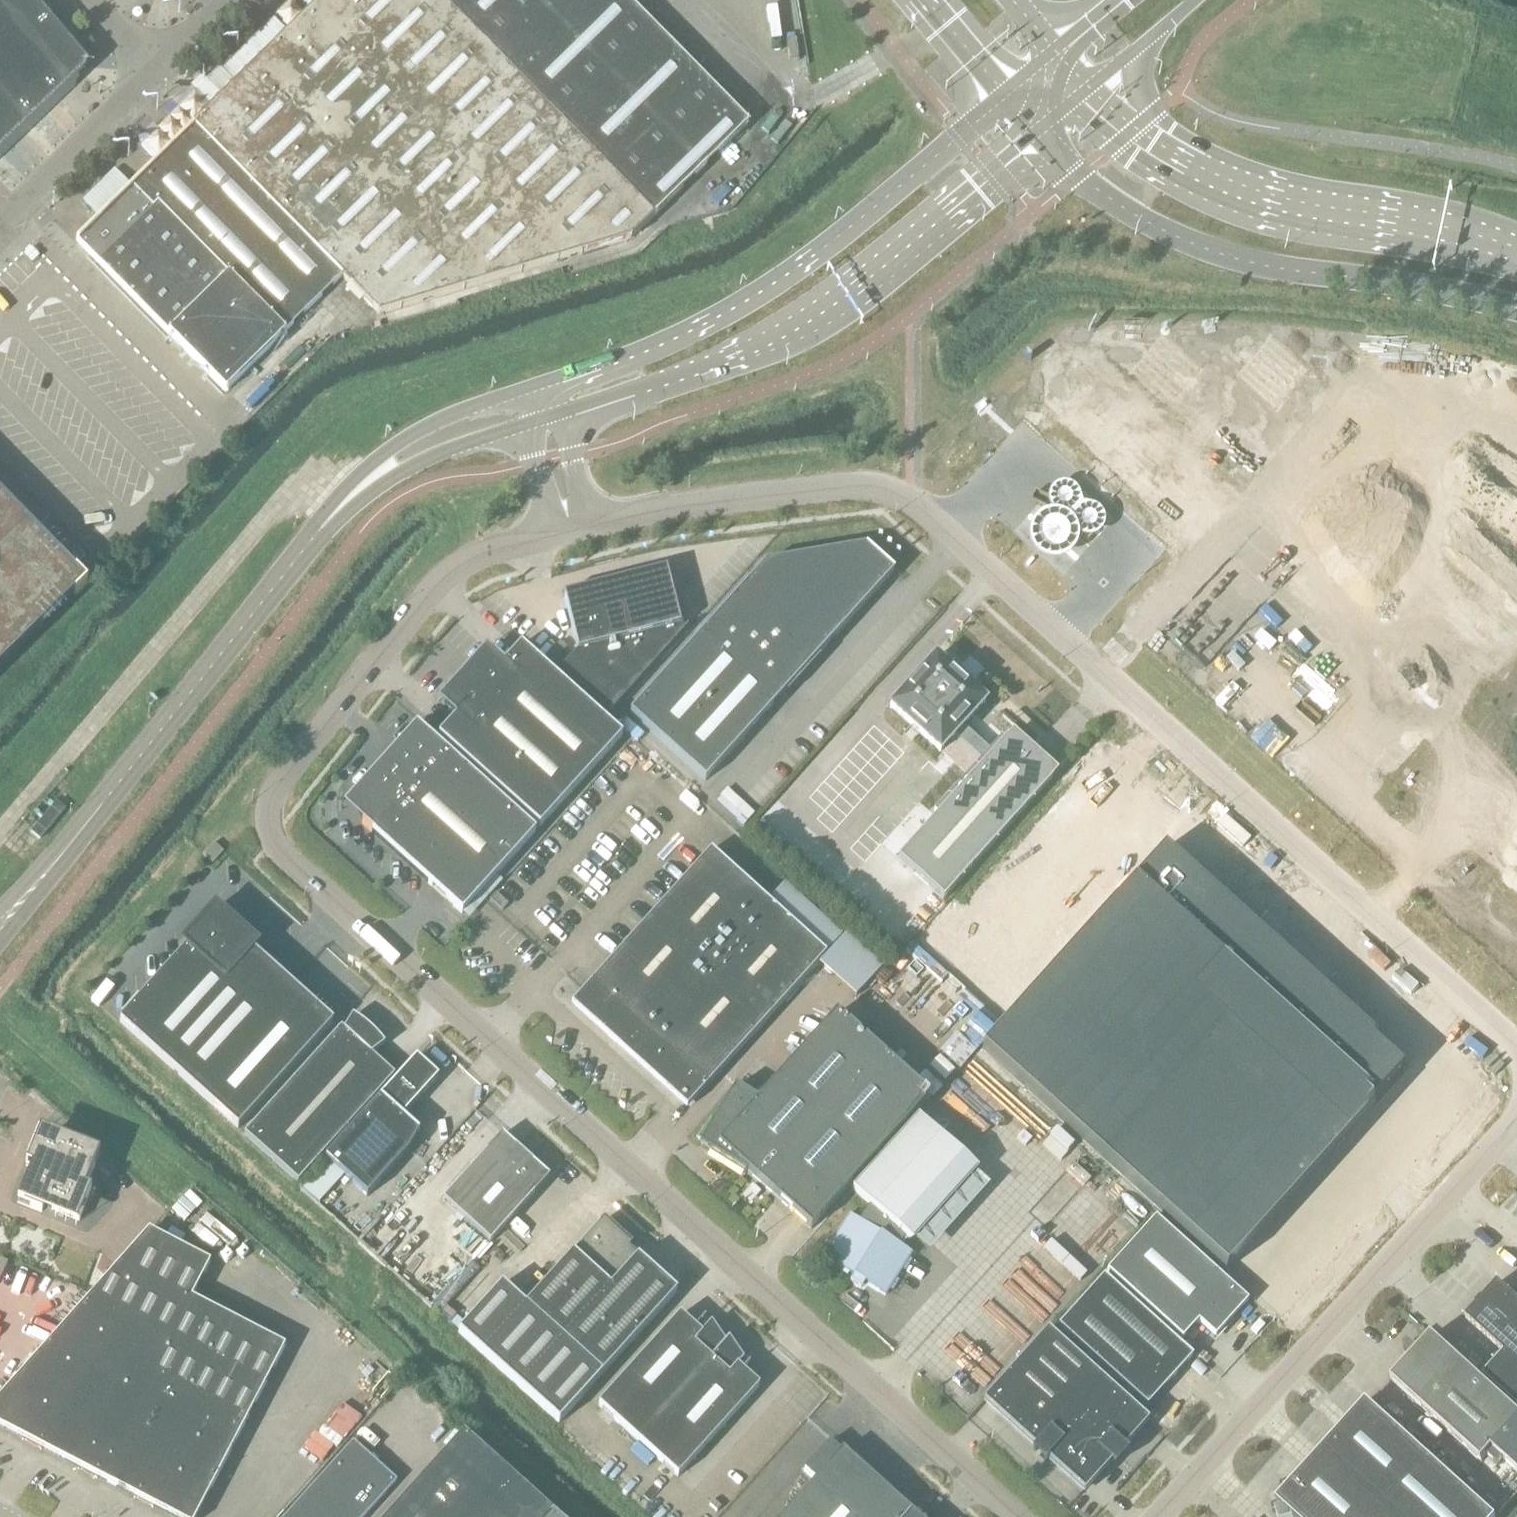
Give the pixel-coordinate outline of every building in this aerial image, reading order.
[(75,85),(86,67),(87,66),(80,50),(38,0),(0,0),(0,157),(75,85)] [(311,9),(557,260),(630,238),(654,216),(730,141),(748,124),(626,0),(320,0),(311,9)] [(194,125),(77,240),(226,391),(342,277),(379,314),(557,260),(311,9),(193,125),(194,125)] [(1168,334),(1129,376),(1163,407),(1202,365),(1168,334)] [(1277,336),(1239,377),(1273,409),(1311,367),(1277,336)] [(85,582),(0,495),(0,666),(85,582)] [(865,546),(765,563),(629,713),(705,781),(894,572),(865,546)] [(666,570),(666,569),(563,595),(563,596),(564,596),(577,651),(561,669),(558,666),(557,667),(609,714),(688,627),(687,626),(684,629),(680,625),(666,570)] [(438,736),(539,828),(622,736),(521,644),(504,663),(491,652),(479,661),(468,671),(459,681),(450,694),(458,701),(449,711),(455,717),(438,736)] [(940,751),(954,735),(962,726),(983,703),(983,704),(985,702),(983,701),(955,676),(936,659),(936,658),(935,657),(934,658),(934,659),(891,706),(890,707),(891,708),(939,751),(938,751),(940,752),(941,751),(940,751)] [(535,832),(416,724),(360,787),(362,789),(361,790),(360,792),(359,794),(358,797),(358,798),(357,800),(357,803),(357,805),(357,807),(358,809),(358,812),(359,814),(360,815),(361,817),(363,819),(364,820),(362,823),(462,913),(535,832)] [(962,726),(954,735),(980,759),(988,750),(962,726)] [(1007,730),(988,750),(980,759),(934,810),(937,814),(897,858),(943,900),(1051,780),(1022,753),(1026,748),(1007,730)] [(1050,806),(927,942),(969,979),(1011,1017),(981,1050),(1007,1074),(1088,1148),(1225,1271),(1283,1207),(1363,1118),(1408,1068),(1363,1027),(1321,989),(1320,989),(1252,928),(1251,927),(1209,889),(1153,838),(1122,810),(1105,828),(1092,843),(1070,824),(1050,806)] [(213,843),(203,855),(212,863),(223,852),(213,843)] [(686,1108),(826,954),(710,850),(585,989),(571,1004),(686,1108)] [(119,1021),(238,1128),(333,1023),(253,950),(258,945),(255,942),(255,941),(254,942),(245,934),(246,933),(245,932),(244,933),(215,907),(182,944),(186,947),(119,1021)] [(736,1087),(705,1135),(699,1145),(709,1151),(746,1174),(747,1171),(788,1208),(788,1209),(810,1229),(929,1097),(836,1013),(758,1101),(736,1087)] [(383,1042),(355,1018),(344,1029),(341,1027),(244,1134),(299,1183),(395,1076),(372,1054),(383,1042)] [(942,1050),(958,1067),(986,1041),(971,1024),(942,1050)] [(403,1117),(439,1077),(417,1057),(326,1158),(368,1196),(409,1151),(420,1132),(403,1117)] [(907,1238),(972,1165),(917,1116),(852,1189),(869,1204),(859,1220),(849,1214),(823,1256),(853,1275),(850,1281),(860,1290),(865,1283),(885,1295),(912,1253),(899,1245),(905,1236),(907,1238)] [(40,1130),(38,1135),(12,1200),(77,1226),(105,1156),(40,1130)] [(502,1134),(499,1137),(442,1200),(490,1243),(549,1177),(502,1134)] [(1106,1271),(1181,1339),(1197,1322),(1214,1337),(1242,1307),(1247,1301),(1155,1217),(1106,1271)] [(559,1423),(677,1292),(600,1223),(525,1306),(501,1284),(458,1332),(559,1423)] [(210,1489),(285,1346),(192,1298),(210,1262),(149,1231),(119,1264),(11,1385),(0,1397),(0,1426),(176,1516),(196,1516),(210,1489)] [(1121,1384),(1146,1407),(1172,1379),(1192,1357),(1103,1276),(1057,1327),(1121,1384)] [(1497,1282),(1481,1300),(1485,1303),(1480,1308),(1477,1305),(1465,1318),(1504,1352),(1483,1376),(1516,1407),(1516,1300),(1497,1282)] [(598,1405),(678,1476),(759,1387),(737,1367),(743,1360),(728,1339),(725,1343),(711,1323),(701,1334),(679,1315),(598,1405)] [(1046,1459),(1045,1460),(1046,1462),(1047,1460),(1048,1461),(1084,1493),(1110,1464),(1111,1465),(1113,1463),(1112,1462),(1121,1451),(1122,1452),(1124,1450),(1123,1449),(1148,1422),(1146,1420),(1046,1331),(983,1402),(1034,1448),(1033,1449),(1035,1451),(1036,1450),(1046,1459)] [(1405,1354),(1405,1356),(1406,1358),(1406,1360),(1408,1361),(1391,1379),(1481,1461),(1492,1449),(1516,1472),(1516,1413),(1431,1335),(1417,1350),(1412,1345),(1408,1342),(1403,1348),(1407,1351),(1406,1352),(1405,1354)] [(1282,1484),(1281,1483),(1280,1483),(1283,1493),(1276,1500),(1278,1502),(1272,1504),(1272,1506),(1274,1505),(1278,1516),(1286,1516),(1292,1515),(1294,1516),(1494,1516),(1366,1401),(1292,1483),(1291,1482),(1282,1484)] [(510,1473),(463,1431),(386,1516),(470,1516),(510,1473)] [(397,1481),(353,1441),(284,1516),(364,1516),(397,1481)] [(910,1512),(842,1450),(781,1516),(906,1516),(910,1512)] [(553,1512),(510,1473),(470,1516),(549,1516),(553,1512)]
